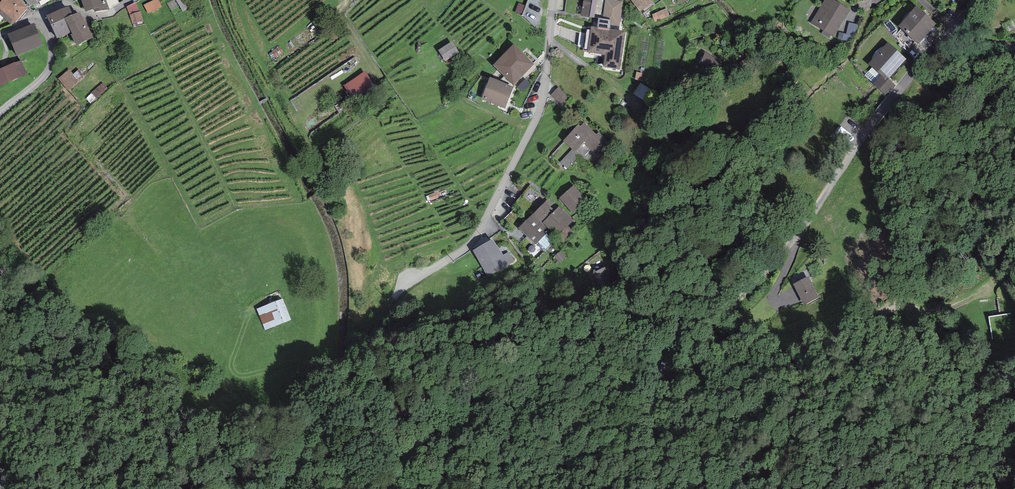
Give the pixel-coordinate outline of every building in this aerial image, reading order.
[(28,8),(20,0),(0,0),(0,14),(12,25),(28,8)] [(85,12),(94,9),(94,12),(109,9),(106,0),(82,0),(85,12)] [(144,4),(148,14),(162,7),(159,0),(153,0),(144,4)] [(183,12),(192,6),(188,0),(176,0),(183,12)] [(581,1),(583,2),(581,18),(594,20),(595,18),(603,19),(605,1),(606,0),(581,0),(581,1)] [(631,2),(640,14),(652,5),(649,0),(633,0),(631,2)] [(809,25),(832,40),(850,13),(831,0),(826,0),(809,25)] [(623,3),(605,1),(603,19),(603,23),(611,24),(620,25),(623,3)] [(136,2),(126,7),(130,14),(132,24),(134,27),(143,25),(141,21),(143,21),(141,11),(140,11),(136,2)] [(69,6),(47,16),(57,39),(70,33),(71,32),(65,18),(73,14),(69,6)] [(65,18),(71,32),(87,25),(80,11),(73,14),(65,18)] [(917,11),(898,31),(917,49),(936,28),(917,11)] [(603,23),(598,22),(597,31),(586,30),(582,53),(588,54),(587,56),(605,59),(603,71),(620,73),(626,35),(610,33),(611,24),(603,23)] [(34,23),(7,34),(17,56),(43,45),(34,23)] [(93,38),(87,25),(71,32),(70,33),(76,46),(93,38)] [(454,42),(440,50),(446,62),(461,54),(454,42)] [(906,62),(888,46),(885,48),(872,63),(868,67),(881,79),(874,87),(885,97),(895,87),(889,81),(906,62)] [(514,47),(493,69),(513,88),(534,67),(514,47)] [(871,60),(872,63),(885,48),(883,49),(882,49),(880,51),(878,52),(876,53),(875,55),(873,57),(871,60)] [(0,69),(0,87),(28,75),(21,60),(0,69)] [(69,69),(58,79),(68,90),(79,81),(73,74),(69,69)] [(79,69),(73,74),(79,81),(85,77),(79,69)] [(365,74),(344,88),(359,110),(380,96),(365,74)] [(513,90),(490,81),(481,102),(505,111),(513,90)] [(108,89),(102,82),(91,92),(96,99),(108,89)] [(634,95),(643,101),(651,90),(642,84),(634,95)] [(596,137),(584,125),(580,129),(578,127),(563,143),(575,154),(576,153),(583,159),(590,151),(596,157),(609,143),(599,134),(596,137)] [(574,187),(559,201),(572,215),(587,202),(574,187)] [(546,204),(533,217),(549,231),(557,238),(558,237),(564,241),(573,232),(568,228),(573,222),(559,208),(555,213),(546,204)] [(549,231),(533,217),(519,231),(535,246),(549,231)] [(493,242),(473,254),(487,278),(515,262),(509,253),(503,257),(493,242)] [(810,292),(800,273),(784,281),(794,300),(810,292)] [(284,300),(257,310),(265,330),(291,321),(284,300)]
